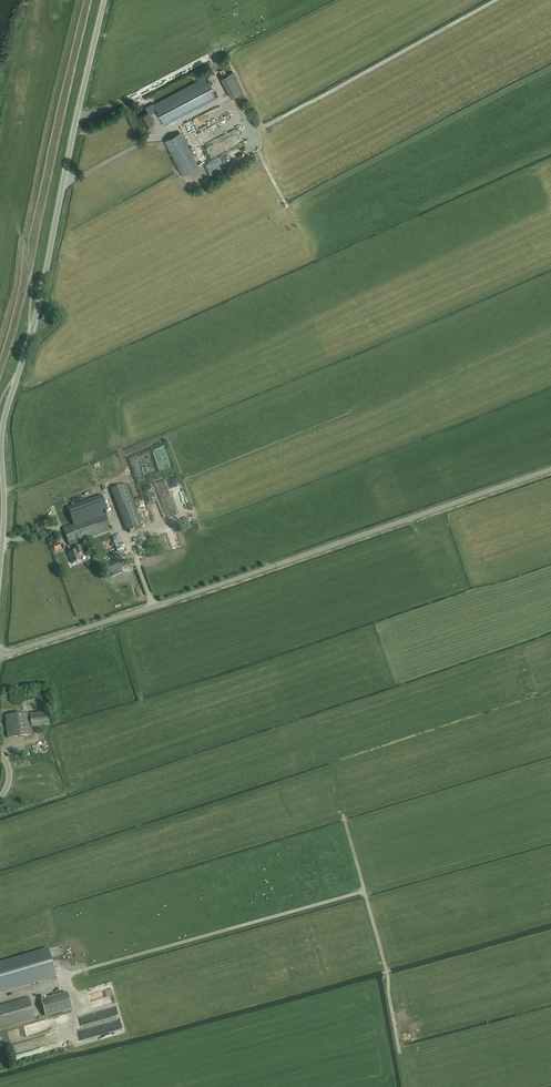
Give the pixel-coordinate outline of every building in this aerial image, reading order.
[(232,72),(221,78),(231,98),(243,92),(232,72)] [(148,112),(150,115),(157,111),(164,126),(212,101),(213,102),(216,100),(216,99),(217,98),(206,76),(153,104),(153,103),(145,107),(147,112),(148,112)] [(193,121),(206,115),(204,111),(201,113),(201,114),(192,118),(193,121)] [(148,112),(147,112),(139,117),(143,123),(145,128),(150,125),(149,125),(154,122),(150,115),(148,112)] [(180,133),(165,141),(183,175),(198,167),(180,133)] [(232,137),(207,148),(211,156),(236,145),(232,137)] [(241,146),(217,159),(220,165),(244,153),(241,146)] [(48,312),(43,310),(39,319),(45,321),(48,312)] [(112,489),(128,531),(141,526),(126,484),(112,489)] [(153,497),(148,484),(143,486),(148,499),(153,497)] [(72,544),(79,542),(112,530),(105,512),(63,527),(69,546),(72,544)] [(119,536),(113,538),(118,551),(124,549),(119,536)] [(73,548),(74,551),(68,554),(69,558),(70,557),(73,564),(81,560),(79,554),(83,553),(80,545),(73,548)] [(107,565),(110,572),(124,567),(122,562),(121,559),(107,565)] [(48,711),(29,713),(31,727),(50,725),(48,711)] [(29,713),(5,715),(8,738),(31,735),(29,713)] [(56,976),(48,950),(0,964),(0,992),(56,976)] [(69,993),(41,1000),(46,1017),(73,1009),(69,993)] [(35,1020),(28,996),(0,1005),(0,1030),(35,1020)] [(84,1014),(101,1009),(100,1004),(82,1009),(84,1014)] [(119,1019),(77,1028),(79,1038),(114,1031),(115,1034),(124,1032),(122,1026),(120,1026),(119,1019)] [(21,1037),(20,1028),(9,1030),(10,1038),(21,1037)] [(53,1033),(12,1043),(14,1051),(55,1041),(53,1033)]
